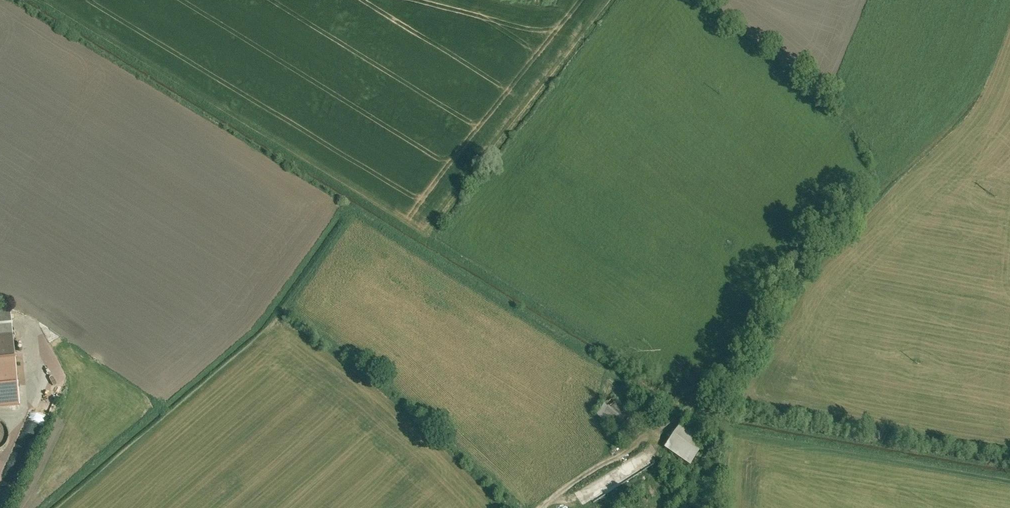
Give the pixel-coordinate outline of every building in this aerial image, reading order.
[(13,337),(11,309),(0,310),(0,338),(13,337)] [(17,388),(13,337),(0,338),(0,390),(17,388)] [(610,402),(596,416),(615,434),(629,420),(617,409),(610,402)] [(30,460),(49,409),(38,404),(19,456),(30,460)] [(3,424),(0,423),(0,450),(5,447),(8,441),(8,435),(7,430),(3,424)] [(702,438),(682,424),(664,448),(689,466),(707,442),(702,438)] [(579,496),(586,507),(626,482),(619,471),(579,496)]
